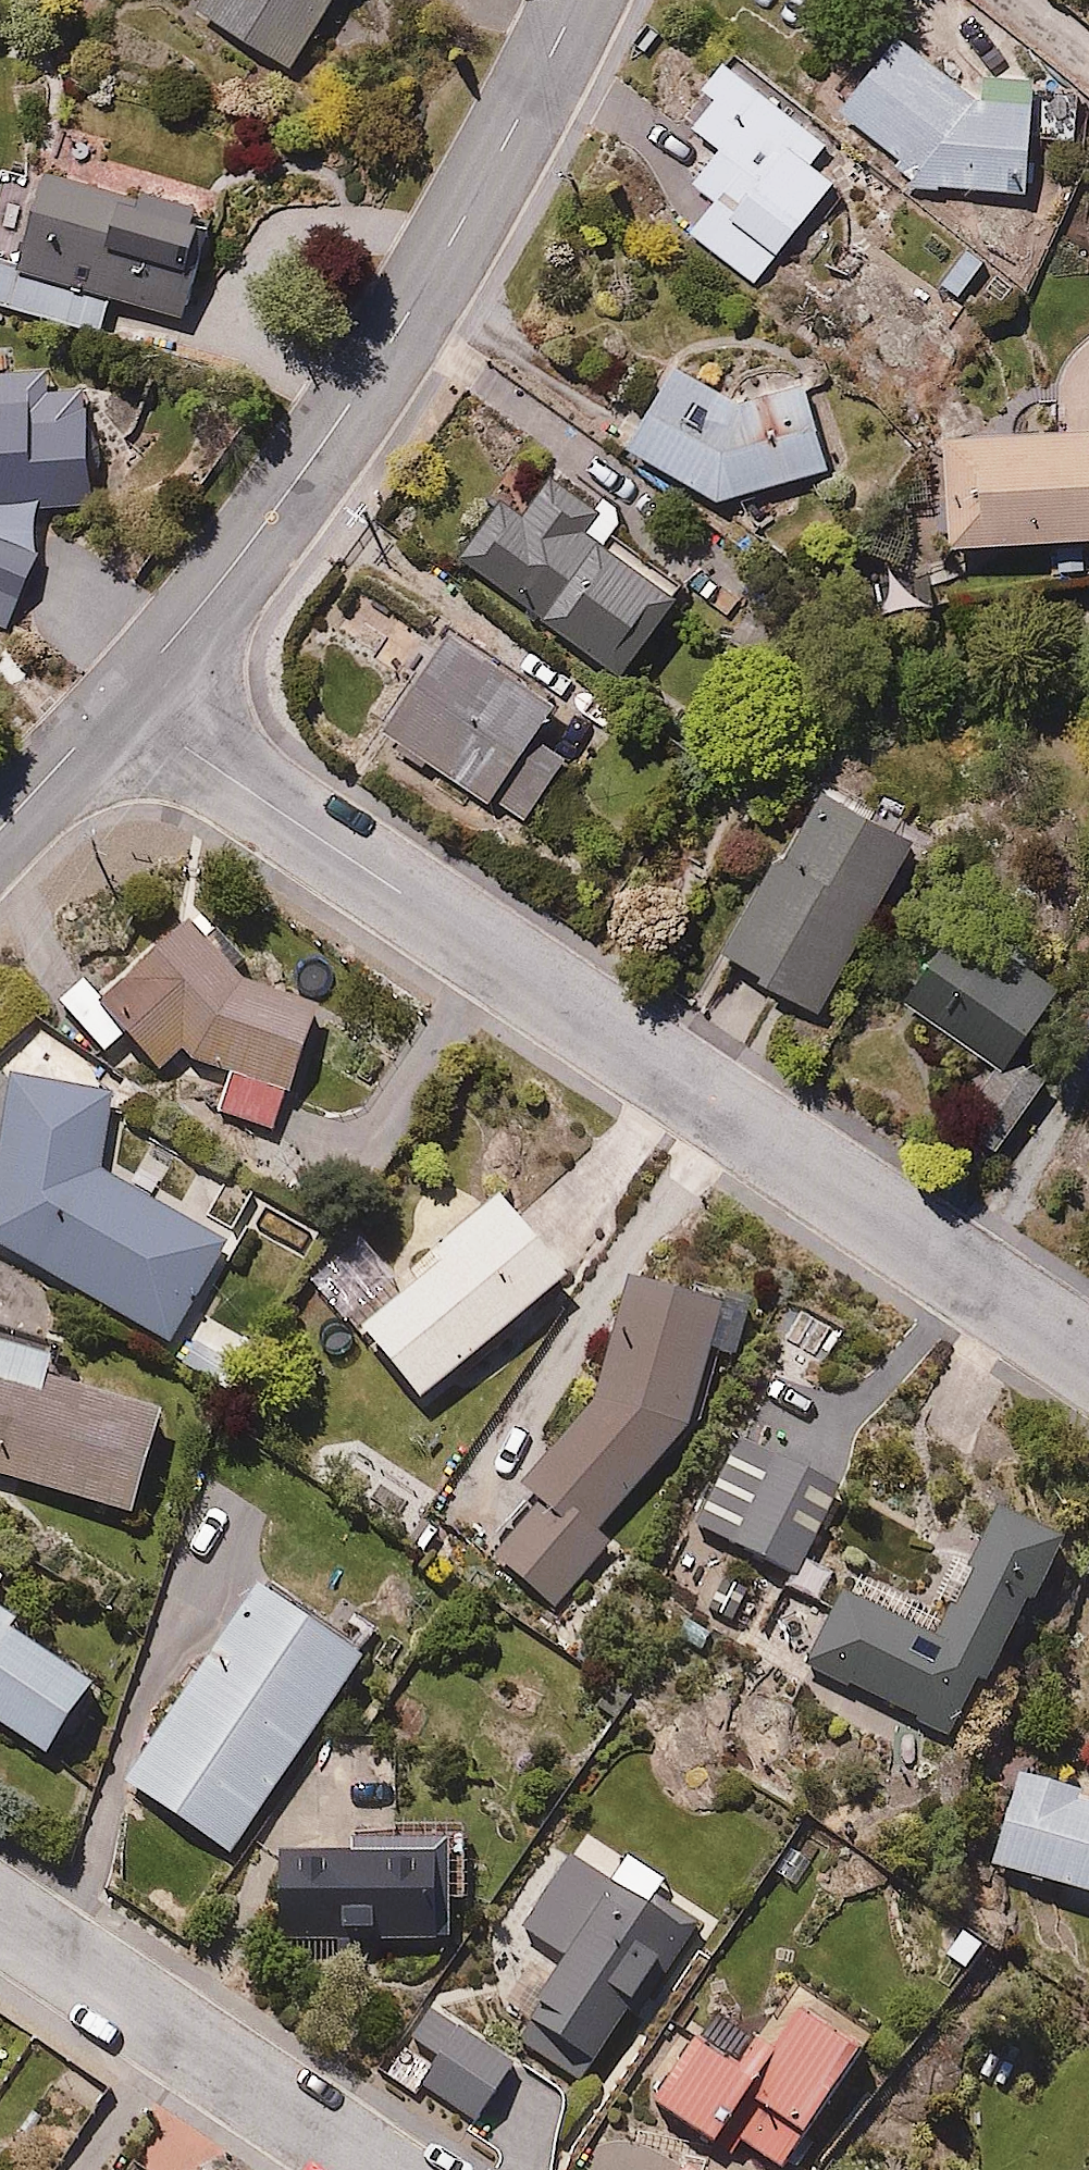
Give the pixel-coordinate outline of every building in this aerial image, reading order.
[(204,14),(309,74),(351,0),(212,0),(204,14)] [(981,98),(912,44),(855,117),(925,184),(1038,192),(1045,102),(981,98)] [(832,140),(729,60),(708,87),(724,99),(671,166),(717,202),(691,235),(757,287),(843,177),(818,157),(832,140)] [(47,173),(19,271),(188,320),(216,222),(47,173)] [(993,262),(968,241),(938,277),(963,298),(993,262)] [(102,502),(95,388),(52,390),(51,363),(0,366),(0,508),(102,502)] [(689,370),(640,446),(725,504),(837,468),(810,383),(750,402),(689,370)] [(947,435),(952,543),(1088,536),(1088,428),(947,435)] [(492,478),(446,545),(630,671),(682,596),(584,529),(600,505),(555,475),(533,506),(492,478)] [(0,530),(0,619),(18,627),(50,552),(0,530)] [(568,692),(452,624),(383,742),(529,827),(573,752),(543,735),(568,692)] [(926,855),(836,794),(729,953),(819,1014),(926,855)] [(969,922),(916,993),(995,1053),(945,1118),(997,1157),(1055,1080),(1021,1055),(1066,995),(969,922)] [(247,981),(204,928),(106,999),(169,1079),(188,1059),(234,1076),(222,1109),(277,1130),(322,1009),(247,981)] [(19,1086),(0,1237),(0,1259),(186,1355),(241,1248),(104,1178),(112,1097),(19,1086)] [(567,1287),(500,1204),(354,1321),(420,1405),(567,1287)] [(722,1313),(636,1291),(610,1394),(530,1487),(549,1503),(503,1557),(562,1608),(613,1548),(603,1540),(697,1430),(722,1313)] [(134,1514),(164,1418),(54,1384),(63,1358),(0,1338),(0,1473),(134,1514)] [(843,1500),(743,1446),(699,1527),(800,1581),(843,1500)] [(848,1590),(807,1665),(953,1744),(1066,1538),(1007,1506),(935,1637),(848,1590)] [(371,1661),(263,1587),(126,1785),(233,1860),(371,1661)] [(0,1607),(0,1726),(49,1763),(106,1686),(0,1607)] [(1018,1769),(987,1858),(1088,1893),(1088,1793),(1018,1769)] [(450,1833),(353,1838),(354,1858),(280,1862),(284,1950),(456,1940),(450,1833)] [(704,1939),(586,1851),(526,1930),(574,1966),(533,2020),(603,2073),(704,1939)] [(871,2051),(807,2004),(770,2055),(723,2021),(662,2104),(721,2147),(731,2132),(783,2169),(784,2169),(871,2051)] [(522,2065),(430,2005),(406,2042),(440,2064),(424,2088),(482,2126),(522,2065)] [(690,2159),(684,2169),(709,2169),(690,2159)]
